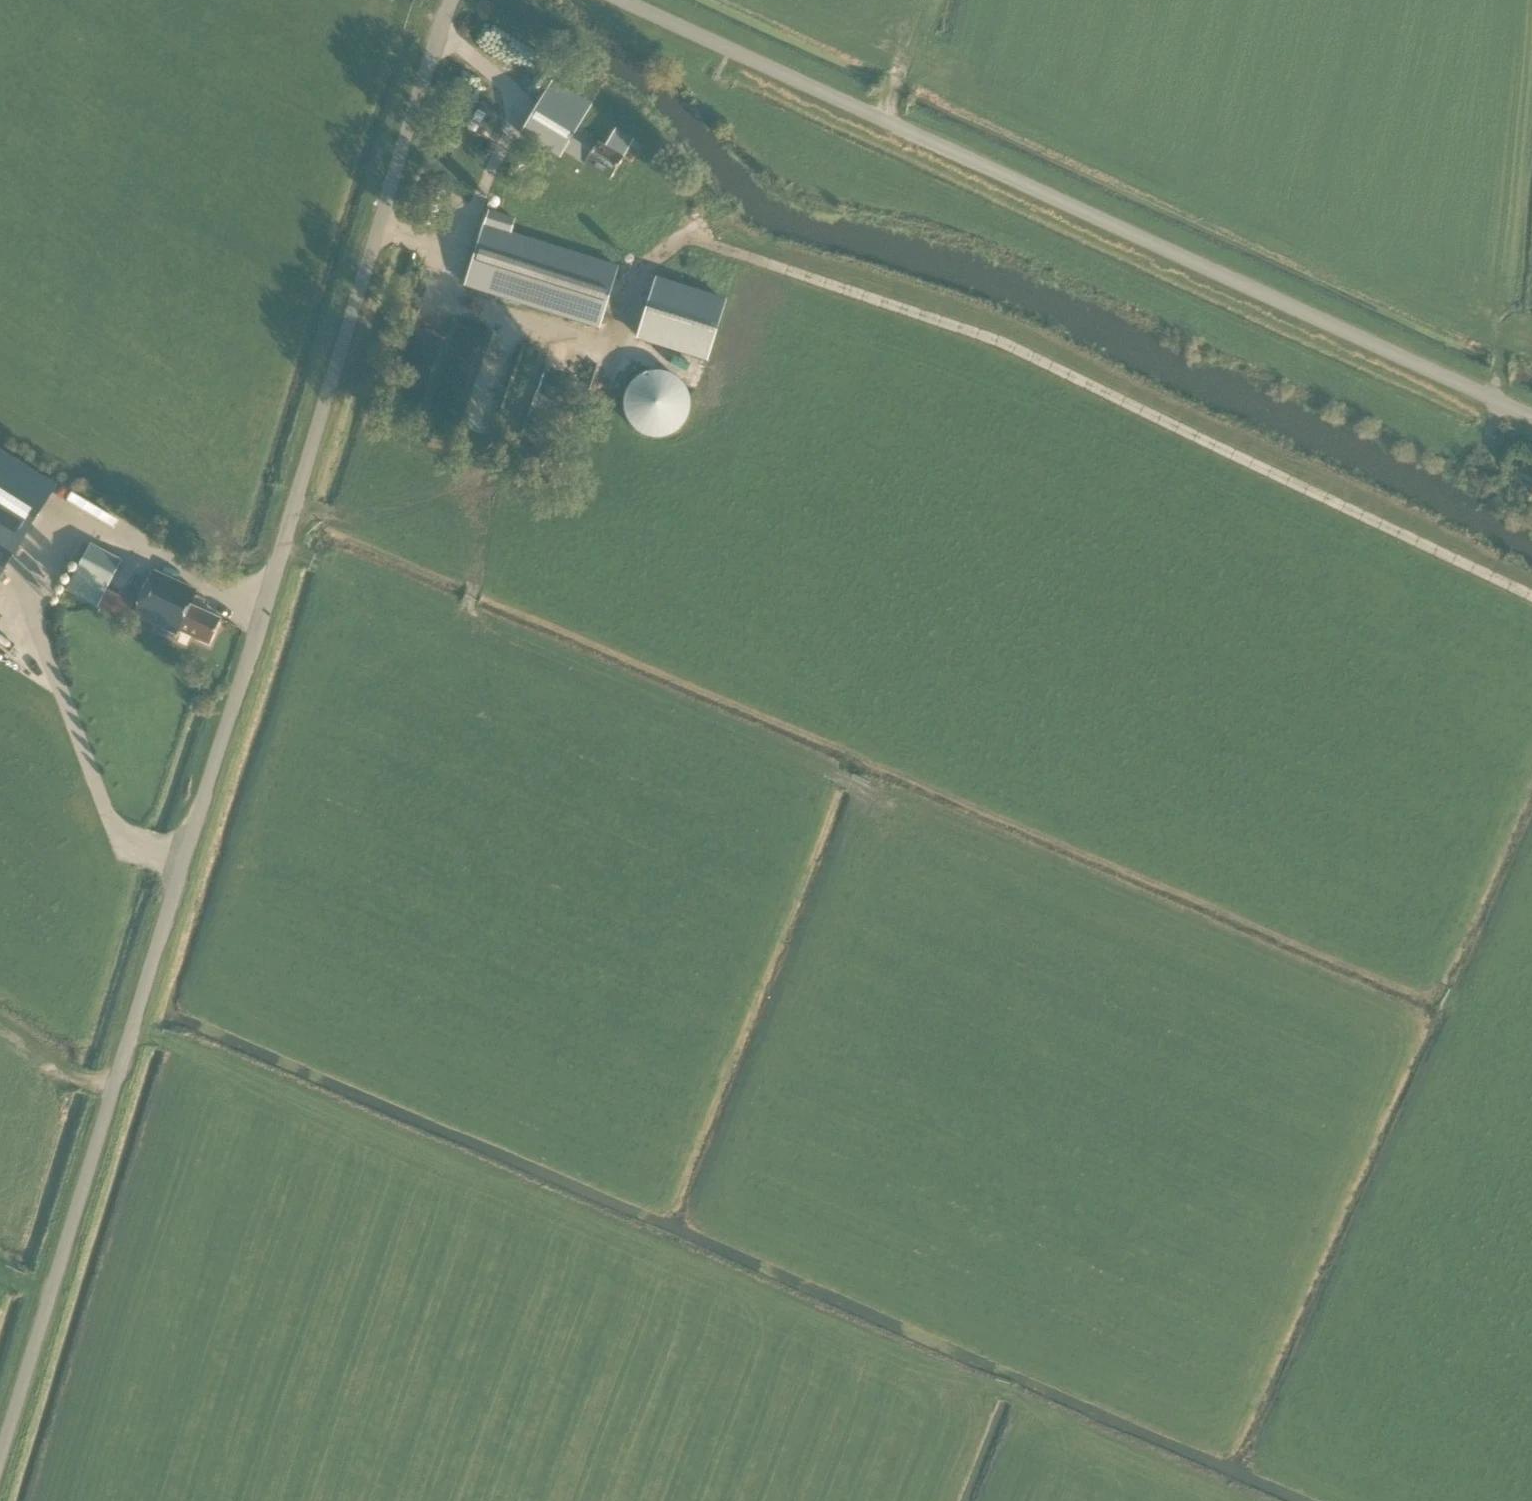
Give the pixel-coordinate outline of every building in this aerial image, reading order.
[(561,152),(610,180),(633,141),(614,129),(603,147),(581,134),(582,131),(576,127),(590,104),(553,81),(521,133),(559,156),(561,152)] [(509,183),(514,175),(508,171),(503,179),(509,183)] [(509,235),(514,221),(488,213),(483,227),(482,227),(463,286),(598,329),(617,270),(509,235)] [(656,281),(638,338),(706,359),(724,302),(656,281)] [(659,371),(655,371),(651,371),(647,372),(645,373),(643,373),(639,375),(636,377),(634,379),(632,380),(630,383),(629,384),(628,386),(626,388),(625,390),(624,392),(623,394),(623,396),(622,399),(622,401),(622,403),(622,406),(622,409),(623,412),(623,414),(624,416),(625,418),(626,420),(627,422),(628,424),(630,426),(632,429),(636,432),(638,433),(640,434),(643,436),(647,437),(652,438),(657,438),(660,438),(665,437),(668,436),(671,434),(673,433),(676,431),(678,430),(680,428),(681,426),(683,424),(684,422),(685,420),(686,418),(687,416),(688,414),(688,412),(689,409),(689,407),(689,403),(689,401),(689,399),(688,395),(687,393),(686,391),(685,388),(683,385),(681,383),(679,380),(676,378),(673,376),(669,374),(666,373),(661,371),(659,371)] [(506,403),(512,383),(482,374),(476,394),(506,403)] [(478,423),(493,428),(497,414),(482,409),(478,423)] [(55,487),(0,452),(0,547),(13,555),(55,487)] [(124,621),(132,604),(105,591),(121,562),(89,546),(65,591),(124,621)] [(209,646),(221,620),(189,606),(196,591),(152,571),(133,616),(177,635),(178,632),(209,646)]
